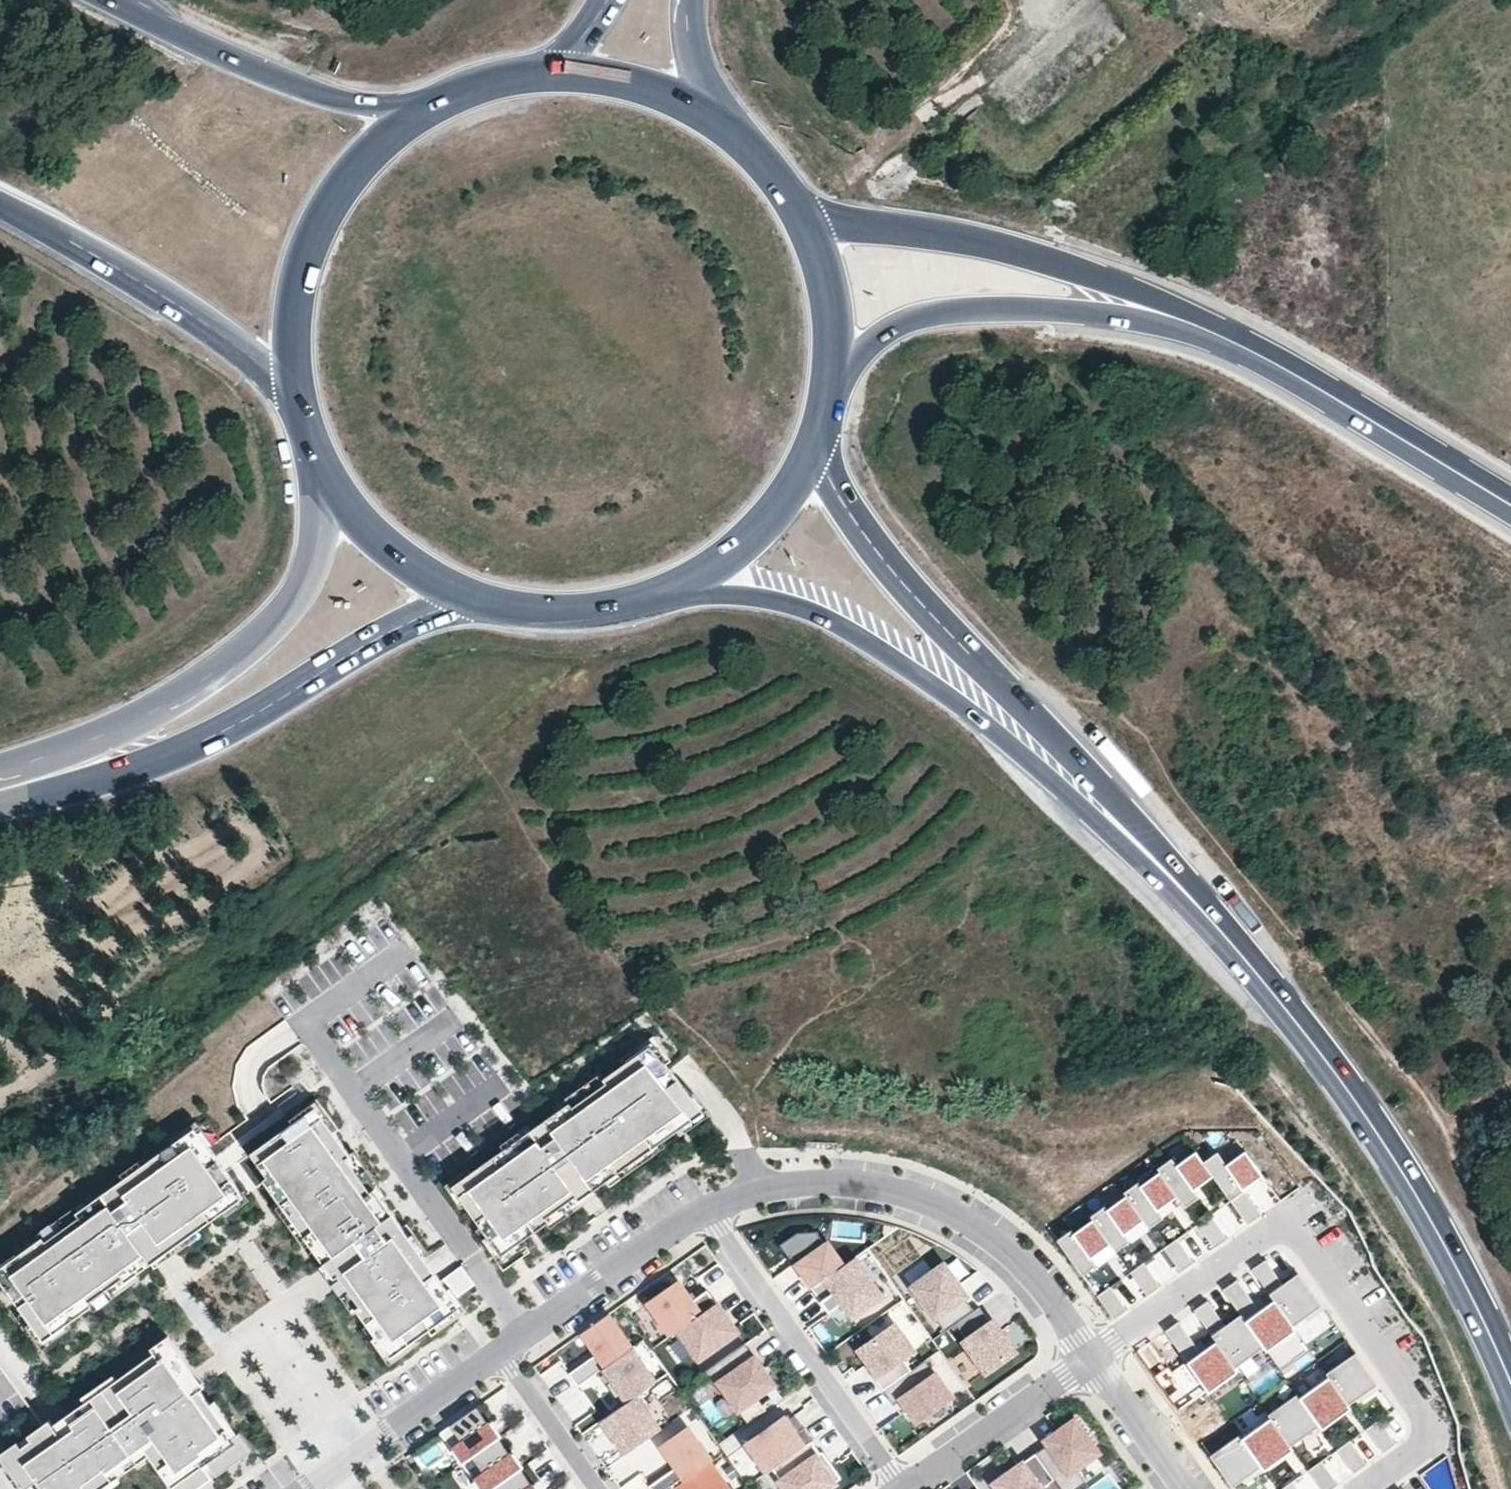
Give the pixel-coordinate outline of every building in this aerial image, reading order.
[(467,1167),(448,1180),(482,1229),(476,1233),(504,1272),(531,1252),(523,1240),(547,1223),(551,1227),(598,1194),(595,1190),(608,1180),(612,1186),(658,1154),(654,1148),(678,1130),(675,1126),(699,1109),(677,1078),(666,1064),(672,1060),(654,1035),(620,1059),(624,1064),(603,1078),(599,1073),(555,1104),(559,1110),(532,1129),(528,1124),(500,1144),(504,1149),(471,1172),(467,1167)] [(363,1329),(390,1366),(412,1350),(408,1346),(436,1326),(439,1331),(467,1310),(457,1297),(475,1284),(465,1269),(443,1285),(424,1259),(429,1256),(409,1228),(404,1232),(383,1202),(387,1198),(354,1151),(349,1155),(333,1133),(338,1129),(317,1099),(294,1116),(297,1121),(251,1154),(268,1178),(264,1181),(279,1203),(275,1206),(302,1243),(307,1239),(335,1278),(339,1275),(361,1306),(357,1309),(368,1325),(363,1329)] [(41,1350),(71,1327),(68,1323),(92,1307),(96,1312),(139,1281),(136,1277),(152,1266),(155,1270),(200,1237),(196,1231),(223,1212),(220,1208),(242,1192),(209,1146),(205,1149),(191,1130),(161,1152),(156,1144),(108,1179),(113,1185),(86,1205),(82,1200),(38,1232),(42,1237),(17,1256),(20,1260),(13,1265),(9,1260),(0,1267),(0,1285),(2,1284),(23,1312),(18,1316),(41,1350)] [(1194,1146),(1158,1166),(1160,1170),(1175,1196),(1181,1206),(1198,1195),(1193,1187),(1212,1177),(1194,1146)] [(1160,1170),(1124,1190),(1125,1192),(1141,1219),(1147,1229),(1163,1220),(1156,1208),(1175,1196),(1160,1170)] [(1125,1192),(1089,1213),(1091,1216),(1110,1248),(1125,1239),(1121,1231),(1141,1219),(1125,1192)] [(1213,1214),(1198,1224),(1213,1247),(1228,1237),(1213,1214)] [(1091,1216),(1057,1237),(1080,1276),(1114,1256),(1110,1248),(1091,1216)] [(779,1244),(809,1286),(843,1259),(825,1238),(816,1231),(796,1231),(779,1244)] [(1178,1238),(1165,1246),(1180,1269),(1193,1261),(1178,1238)] [(856,1257),(811,1289),(830,1316),(844,1307),(851,1303),(858,1313),(883,1295),(856,1257)] [(1265,1259),(1252,1268),(1268,1292),(1274,1300),(1291,1325),(1320,1304),(1298,1272),(1282,1283),(1265,1259)] [(1143,1262),(1131,1272),(1146,1292),(1158,1282),(1143,1262)] [(942,1264),(911,1283),(944,1329),(974,1311),(942,1264)] [(671,1270),(641,1291),(671,1335),(674,1333),(716,1303),(717,1302),(708,1289),(692,1300),(671,1270)] [(1236,1279),(1223,1288),(1240,1313),(1263,1346),(1266,1350),(1295,1330),(1291,1325),(1274,1300),(1258,1311),(1236,1279)] [(1112,1284),(1097,1294),(1115,1319),(1129,1309),(1112,1284)] [(902,1298),(886,1309),(912,1346),(927,1336),(902,1298)] [(1207,1299),(1193,1309),(1209,1332),(1215,1341),(1234,1367),(1263,1346),(1240,1313),(1225,1324),(1207,1299)] [(674,1333),(695,1362),(736,1332),(716,1303),(674,1333)] [(851,1317),(858,1313),(851,1303),(844,1307),(851,1317)] [(967,1339),(964,1341),(987,1373),(1015,1351),(1001,1331),(998,1333),(990,1322),(979,1307),(974,1311),(956,1324),(967,1339)] [(615,1360),(632,1348),(608,1315),(582,1333),(600,1358),(594,1362),(591,1358),(569,1374),(578,1386),(607,1366),(615,1360)] [(1020,1318),(1004,1326),(1015,1347),(1030,1339),(1020,1318)] [(993,1320),(990,1322),(998,1333),(1001,1331),(993,1320)] [(1201,1351),(1178,1320),(1164,1329),(1186,1360),(1209,1392),(1238,1372),(1234,1367),(1215,1341),(1201,1351)] [(873,1377),(883,1391),(912,1370),(904,1358),(914,1350),(896,1324),(859,1350),(868,1362),(877,1375),(873,1377)] [(720,1383),(738,1411),(775,1385),(746,1343),(705,1373),(715,1387),(720,1383)] [(0,1454),(0,1458),(22,1488),(110,1488),(120,1482),(117,1478),(149,1455),(173,1488),(199,1488),(212,1480),(203,1467),(208,1463),(218,1475),(253,1450),(215,1401),(211,1404),(201,1390),(193,1396),(181,1379),(189,1373),(168,1344),(118,1379),(113,1372),(81,1395),(85,1401),(56,1422),(52,1417),(0,1454)] [(965,1350),(951,1358),(963,1380),(977,1373),(965,1350)] [(1355,1352),(1324,1372),(1327,1377),(1345,1403),(1376,1383),(1355,1352)] [(623,1371),(615,1360),(607,1366),(615,1378),(606,1383),(619,1403),(649,1383),(635,1363),(623,1371)] [(902,1399),(917,1421),(952,1397),(927,1360),(912,1370),(883,1391),(893,1405),(902,1399)] [(877,1375),(868,1362),(865,1365),(873,1377),(877,1375)] [(1327,1377),(1297,1396),(1319,1429),(1349,1410),(1345,1403),(1327,1377)] [(1295,1393),(1266,1412),(1269,1417),(1290,1449),(1319,1429),(1297,1396),(1295,1393)] [(660,1429),(636,1396),(602,1420),(626,1454),(660,1429)] [(463,1464),(499,1438),(491,1427),(477,1407),(440,1433),(463,1464)] [(768,1472),(772,1469),(812,1441),(814,1440),(804,1427),(800,1430),(788,1414),(747,1444),(768,1472)] [(1269,1417),(1239,1437),(1260,1469),(1290,1449),(1269,1417)] [(1055,1480),(1061,1488),(1078,1488),(1087,1483),(1077,1468),(1099,1453),(1076,1419),(1058,1431),(1062,1436),(1048,1445),(1036,1453),(1055,1480)] [(1380,1420),(1370,1427),(1384,1449),(1395,1442),(1380,1420)] [(689,1428),(662,1446),(676,1467),(685,1480),(709,1463),(712,1461),(689,1428)] [(1045,1441),(1048,1445),(1062,1436),(1058,1431),(1045,1441)] [(736,1432),(720,1439),(739,1480),(755,1472),(736,1432)] [(1238,1435),(1208,1454),(1231,1488),(1260,1469),(1239,1437),(1238,1435)] [(521,1469),(499,1438),(463,1464),(480,1488),(493,1488),(521,1469)] [(1349,1440),(1337,1449),(1355,1473),(1367,1464),(1349,1440)] [(787,1488),(827,1488),(841,1479),(823,1452),(821,1453),(812,1441),(772,1469),(787,1488)] [(998,1488),(1042,1488),(1055,1480),(1036,1453),(1008,1474),(1000,1479),(994,1484),(998,1488)] [(1308,1468),(1323,1488),(1333,1488),(1336,1487),(1318,1461),(1308,1468)] [(709,1463),(685,1480),(673,1488),(728,1488),(709,1463)] [(676,1467),(649,1486),(651,1488),(673,1488),(685,1480),(676,1467)] [(521,1469),(493,1488),(535,1488),(521,1469)] [(997,1476),(1000,1479),(1008,1474),(1005,1470),(997,1476)] [(1281,1488),(1298,1488),(1293,1481),(1281,1488)]
